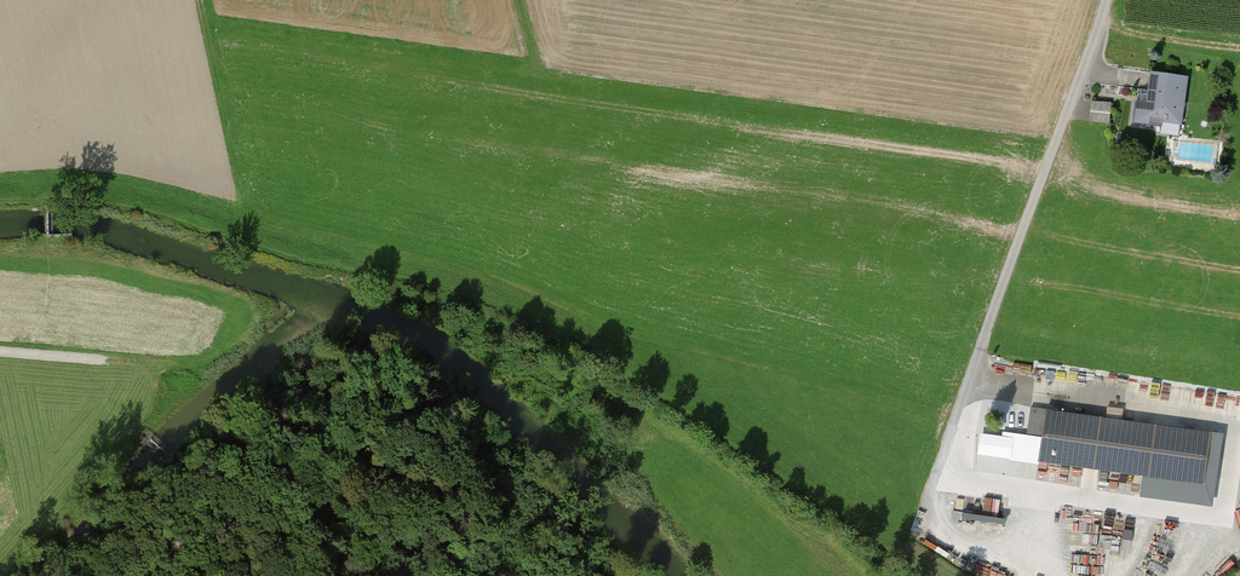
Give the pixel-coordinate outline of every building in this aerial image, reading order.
[(1196,75),(1156,70),(1152,100),(1141,99),(1138,123),(1167,126),(1168,120),(1190,123),(1196,75)] [(1112,102),(1094,102),(1093,122),(1112,123),(1112,102)] [(1212,432),(1031,406),(1027,435),(1042,438),(1039,460),(1204,484),(1212,432)] [(981,438),(979,452),(1024,458),(1026,444),(981,438)]
